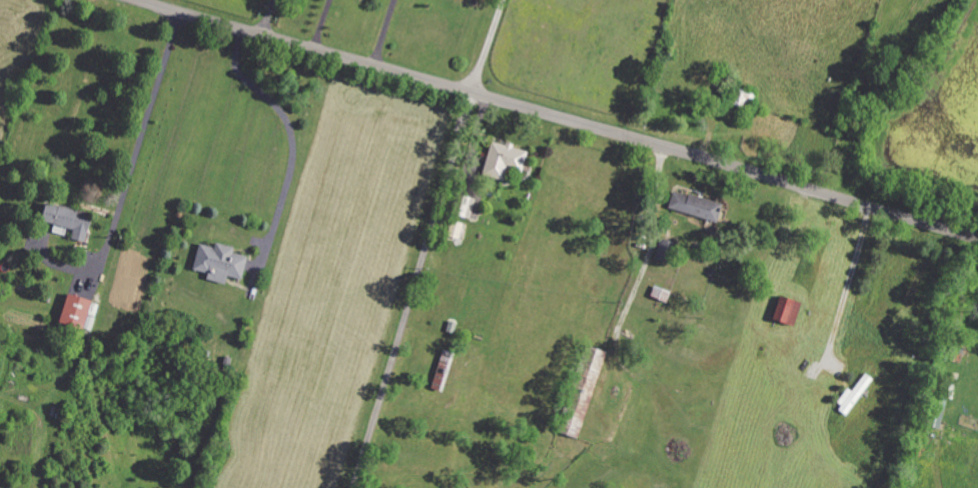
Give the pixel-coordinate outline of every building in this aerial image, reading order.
[(481,176),(514,183),(521,149),(488,143),(481,176)] [(665,209),(713,223),(719,205),(671,191),(665,209)] [(468,219),(474,200),(459,195),(453,215),(468,219)] [(84,242),(87,211),(38,206),(37,225),(71,228),(70,240),(84,242)] [(669,263),(674,244),(656,240),(652,259),(669,263)] [(243,257),(229,254),(231,248),(211,244),(210,248),(195,245),(190,271),(204,274),(203,280),(222,284),(223,277),(239,280),(243,257)] [(88,303),(64,295),(54,324),(78,332),(88,303)] [(797,304),(776,297),(769,321),(791,327),(797,304)] [(576,438),(604,353),(591,349),(563,434),(576,438)]
